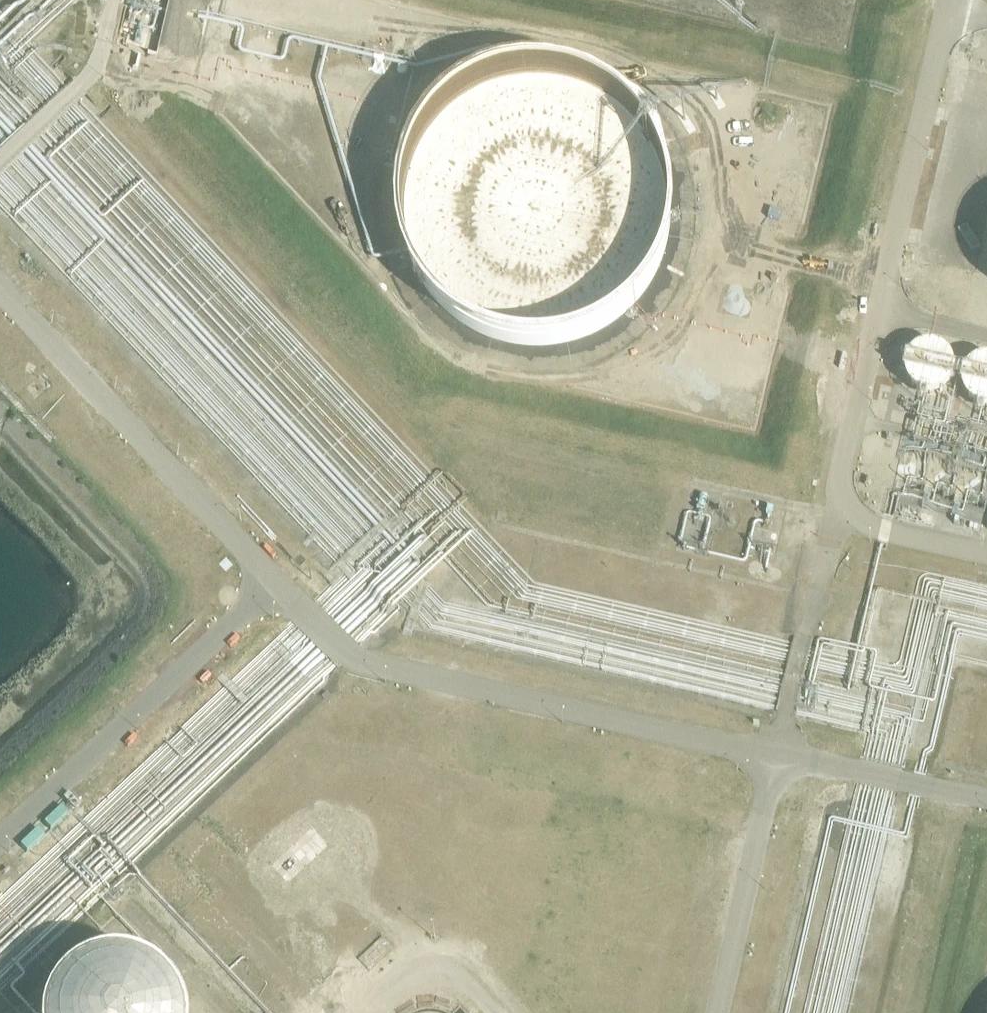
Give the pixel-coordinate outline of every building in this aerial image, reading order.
[(461,318),(516,342),(561,342),(601,330),(647,294),(671,253),(679,213),(675,170),(657,130),(627,97),(593,77),(540,67),(492,76),(450,100),(418,141),(404,184),(405,237),(422,278),(461,318)] [(986,360),(961,374),(948,351),(926,348),(909,357),(906,374),(917,394),(938,397),(960,385),(972,407),(986,409),(986,360)] [(175,989),(152,967),(115,956),(82,963),(55,985),(43,1012),(185,1012),(175,989)]
